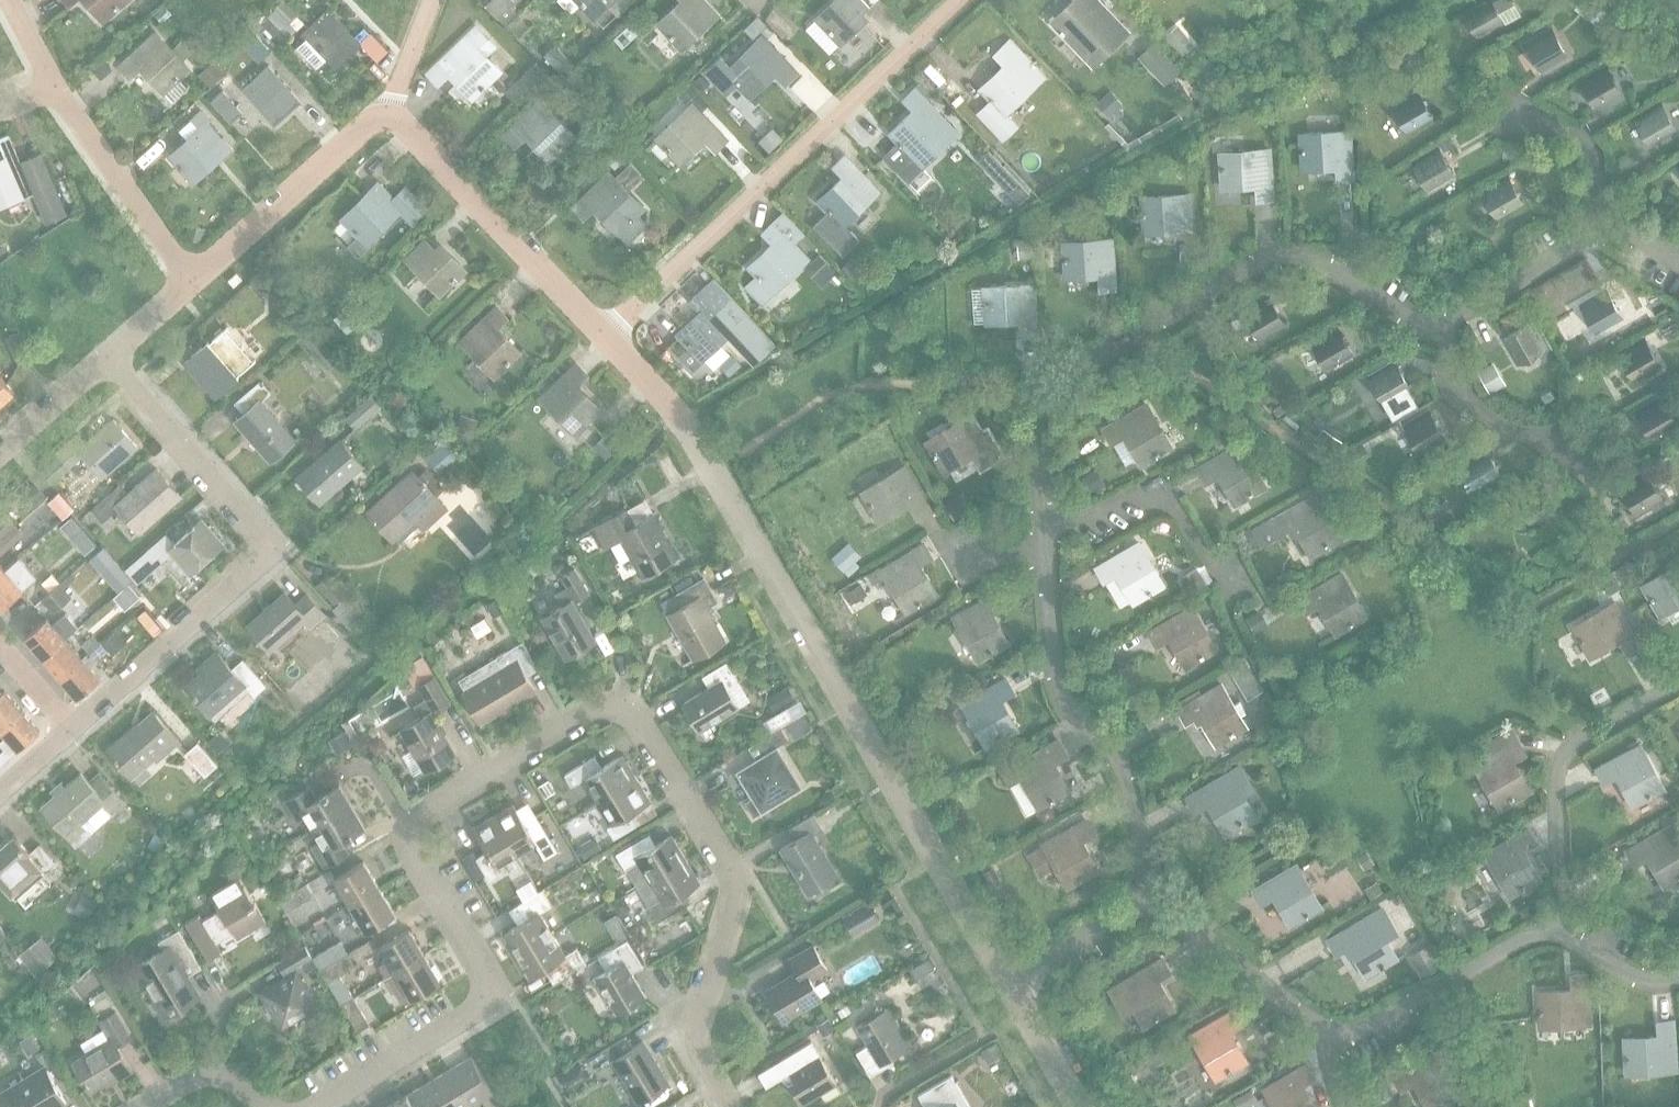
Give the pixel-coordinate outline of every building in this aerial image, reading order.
[(103,21),(127,0),(84,0),(103,21)] [(503,23),(516,11),(511,5),(514,2),(512,0),(491,0),(486,5),(503,23)] [(594,17),(612,0),(578,0),(594,17)] [(682,50),(718,17),(702,0),(683,0),(684,1),(659,25),(682,50)] [(841,44),(863,24),(857,17),(870,4),(867,0),(836,0),(817,18),(841,44)] [(1076,48),(1111,15),(1097,0),(1075,0),(1051,22),(1076,48)] [(1520,13),(1512,0),(1478,0),(1463,9),(1479,37),(1520,13)] [(326,58),(335,68),(360,45),(328,11),(304,35),(306,37),(296,47),(316,67),(326,58)] [(473,99),(498,75),(496,72),(499,69),(486,56),(495,47),(477,28),(429,74),(439,84),(450,74),(473,99)] [(1525,43),(1541,71),(1566,56),(1550,29),(1525,43)] [(163,94),(189,71),(155,35),(120,68),(130,79),(140,70),(163,94)] [(787,84),(797,74),(763,38),(732,67),(721,55),(703,71),(726,95),(738,84),(752,98),(777,74),(787,84)] [(980,114),(1004,139),(1016,127),(1005,115),(1041,82),(1006,45),(995,55),(1006,66),(981,90),(992,102),(980,114)] [(1580,80),(1596,108),(1621,93),(1605,66),(1580,80)] [(244,91),(274,124),(300,101),(270,68),(244,91)] [(889,135),(913,160),(950,125),(916,90),(904,101),(914,111),(889,135)] [(1391,104),(1407,132),(1432,118),(1416,90),(1391,104)] [(214,104),(232,123),(242,114),(224,94),(214,104)] [(550,160),(575,136),(541,101),(505,136),(515,147),(527,136),(550,160)] [(1635,117),(1651,145),(1676,130),(1660,103),(1635,117)] [(717,150),(727,141),(693,104),(657,138),(682,164),(707,140),(717,150)] [(172,157),(195,184),(231,151),(208,125),(212,122),(203,113),(193,122),(201,131),(172,157)] [(1337,179),(1352,178),(1348,129),(1299,133),(1302,167),(1336,165),(1337,179)] [(19,160),(8,134),(0,137),(0,146),(5,157),(0,159),(0,208),(33,194),(46,222),(67,213),(41,151),(19,160)] [(1257,198),(1271,197),(1267,148),(1220,151),(1222,186),(1256,184),(1257,198)] [(1412,162),(1429,190),(1453,176),(1437,148),(1412,162)] [(819,201),(844,227),(879,193),(845,158),(834,168),(844,178),(819,201)] [(595,209),(618,233),(644,209),(610,174),(574,209),(584,219),(595,209)] [(1481,191),(1497,218),(1522,204),(1506,177),(1481,191)] [(411,224),(428,207),(404,184),(391,198),(379,185),(343,219),(358,234),(347,245),(357,255),(367,244),(400,213),(411,224)] [(1141,196),(1143,230),(1191,227),(1189,193),(1141,196)] [(743,286),(761,305),(773,294),(809,260),(775,224),(765,234),(775,245),(749,269),(755,275),(743,286)] [(1099,288),(1113,287),(1110,237),(1062,240),(1064,276),(1099,274),(1099,288)] [(446,250),(439,256),(426,243),(407,261),(441,296),(466,272),(446,250)] [(238,270),(228,278),(234,285),(244,277),(238,270)] [(679,334),(704,360),(739,327),(720,307),(728,299),(712,282),(693,300),(704,311),(679,334)] [(1021,333),(1035,332),(1032,283),(984,285),(986,321),(1020,319),(1021,333)] [(1581,305),(1596,333),(1621,318),(1606,291),(1581,305)] [(1243,311),(1259,339),(1284,325),(1268,297),(1243,311)] [(461,342),(495,378),(521,354),(498,329),(509,319),(498,308),(461,342)] [(1501,338),(1516,363),(1544,347),(1529,322),(1501,338)] [(1310,341),(1326,369),(1351,354),(1335,326),(1310,341)] [(5,336),(17,366),(32,359),(20,330),(5,336)] [(1618,353),(1633,381),(1658,366),(1643,339),(1618,353)] [(186,364),(216,398),(240,377),(210,343),(186,364)] [(1369,375),(1386,404),(1410,389),(1394,361),(1369,375)] [(542,401),(575,436),(600,413),(576,388),(588,377),(578,367),(542,401)] [(14,392),(0,376),(0,404),(14,392)] [(237,422),(271,461),(295,440),(262,403),(272,394),(262,381),(237,403),(246,414),(237,422)] [(344,416),(355,428),(380,405),(369,393),(344,416)] [(1634,412),(1650,440),(1675,426),(1659,398),(1634,412)] [(1139,462),(1170,445),(1147,403),(1103,428),(1110,441),(1123,433),(1139,462)] [(1403,425),(1420,453),(1445,438),(1429,410),(1403,425)] [(981,465),(993,457),(968,414),(926,439),(945,469),(973,452),(981,465)] [(101,478),(137,447),(113,421),(86,444),(78,434),(57,453),(70,468),(82,457),(101,478)] [(426,455),(442,474),(461,458),(445,439),(426,455)] [(298,477),(320,503),(363,467),(341,441),(298,477)] [(1234,502),(1265,484),(1240,442),(1197,467),(1205,480),(1217,473),(1234,502)] [(1459,462),(1476,489),(1501,475),(1485,447),(1459,462)] [(916,515),(929,507),(903,465),(861,490),(879,520),(909,503),(916,515)] [(139,533),(180,496),(157,470),(130,495),(121,485),(92,511),(103,522),(118,509),(139,533)] [(425,475),(421,479),(414,472),(369,512),(394,540),(417,519),(426,529),(448,509),(435,496),(443,489),(434,479),(431,482),(425,475)] [(1619,487),(1635,515),(1660,501),(1643,472),(1619,487)] [(49,502),(64,519),(74,510),(59,493),(49,502)] [(1309,553),(1340,535),(1316,493),(1236,539),(1243,552),(1293,523),(1309,553)] [(945,505),(954,520),(970,510),(960,495),(945,505)] [(650,512),(632,522),(623,507),(591,525),(602,546),(620,536),(641,573),(673,555),(650,512)] [(14,525),(5,514),(0,518),(0,537),(14,525)] [(169,551),(189,574),(223,545),(202,522),(175,546),(167,537),(156,547),(164,556),(169,551)] [(23,534),(14,525),(0,537),(0,554),(23,534)] [(74,540),(85,552),(95,544),(83,531),(74,540)] [(832,557),(844,571),(861,555),(849,541),(832,557)] [(1133,601),(1163,583),(1137,541),(1096,567),(1104,580),(1115,573),(1133,601)] [(905,609),(935,592),(918,563),(930,555),(922,543),(868,575),(873,583),(885,575),(905,609)] [(89,559),(101,573),(114,561),(102,548),(89,559)] [(139,568),(163,595),(174,585),(150,559),(139,568)] [(1642,584),(1660,615),(1678,604),(1678,563),(1642,584)] [(1176,578),(1187,595),(1206,583),(1195,565),(1176,578)] [(575,598),(576,599),(588,592),(574,568),(562,575),(568,586),(556,593),(562,604),(542,616),(566,656),(594,639),(571,601),(575,598)] [(0,573),(0,609),(22,590),(4,569),(0,573)] [(41,598),(59,582),(56,585),(43,570),(28,582),(41,598)] [(1335,632),(1365,614),(1341,573),(1298,597),(1306,610),(1318,603),(1335,632)] [(117,592),(130,580),(125,574),(112,585),(117,592)] [(667,612),(693,657),(723,639),(704,606),(715,599),(702,577),(674,594),(680,605),(667,612)] [(59,582),(41,598),(54,613),(72,597),(59,582)] [(843,593),(850,604),(867,593),(860,582),(843,593)] [(953,615),(977,658),(1008,640),(991,611),(1003,604),(995,591),(953,615)] [(306,596),(295,605),(285,594),(249,626),(271,651),(303,622),(310,630),(325,617),(306,596)] [(1625,651),(1638,644),(1613,601),(1571,625),(1588,656),(1618,639),(1625,651)] [(1184,665),(1215,647),(1190,605),(1148,630),(1155,643),(1167,636),(1184,665)] [(42,657),(64,638),(46,617),(24,637),(42,657)] [(100,642),(108,635),(101,627),(93,635),(92,634),(81,643),(94,660),(106,649),(100,642)] [(102,641),(111,653),(124,643),(115,631),(102,641)] [(59,677),(81,657),(64,638),(42,657),(59,677)] [(462,691),(481,722),(534,689),(526,674),(538,667),(522,641),(491,660),(458,680),(464,690),(462,691)] [(243,661),(233,670),(218,653),(205,665),(208,668),(187,687),(215,718),(247,689),(253,695),(265,685),(243,661)] [(81,657),(59,677),(77,697),(99,678),(81,657)] [(430,713),(449,702),(423,659),(406,670),(416,686),(419,684),(426,697),(414,705),(421,716),(401,728),(413,748),(402,754),(413,773),(424,767),(425,768),(453,751),(430,713)] [(683,701),(699,728),(737,704),(726,686),(738,679),(726,660),(702,675),(708,686),(683,701)] [(961,702),(986,744),(1016,727),(1002,702),(999,698),(1012,690),(1005,677),(961,702)] [(1214,742),(1245,724),(1220,682),(1178,707),(1186,720),(1197,713),(1214,742)] [(766,697),(774,710),(794,698),(787,685),(766,697)] [(0,729),(22,710),(4,690),(0,694),(0,729)] [(0,729),(6,736),(0,742),(0,744),(5,749),(0,753),(0,765),(40,730),(22,710),(0,729)] [(157,760),(178,741),(152,712),(133,729),(132,727),(107,750),(138,785),(153,772),(147,765),(155,758),(157,760)] [(743,799),(752,815),(801,785),(775,743),(786,737),(780,726),(755,741),(762,752),(734,769),(750,795),(743,799)] [(1472,764),(1497,806),(1527,788),(1509,759),(1522,751),(1514,739),(1515,739),(1510,729),(1482,746),(1487,755),(1472,764)] [(1047,801),(1067,789),(1051,760),(1064,753),(1057,740),(1013,764),(1000,772),(1008,785),(1021,777),(1045,821),(1055,815),(1047,801)] [(184,754),(205,778),(219,766),(198,742),(184,754)] [(1631,804),(1662,787),(1638,744),(1595,768),(1602,780),(1614,773),(1631,804)] [(597,801),(636,777),(622,754),(601,767),(594,756),(564,774),(571,785),(583,778),(597,801)] [(1223,832),(1254,813),(1242,795),(1253,788),(1239,764),(1186,797),(1194,810),(1205,803),(1223,832)] [(99,774),(89,783),(80,774),(42,808),(76,846),(110,815),(112,816),(126,803),(99,774)] [(636,777),(597,801),(611,824),(606,827),(613,838),(636,825),(629,813),(650,801),(636,777)] [(313,827),(350,805),(338,784),(316,797),(308,784),(283,799),(296,820),(305,814),(313,827)] [(493,815),(516,855),(535,843),(544,858),(557,851),(539,820),(527,827),(513,803),(493,815)] [(350,805),(313,827),(321,840),(311,845),(323,866),(348,852),(340,839),(363,826),(350,805)] [(821,881),(822,883),(836,875),(811,834),(822,828),(813,812),(788,828),(795,839),(780,847),(806,890),(821,881)] [(497,866),(516,855),(493,815),(473,827),(487,850),(475,857),(489,880),(501,873),(497,866)] [(1066,886),(1097,869),(1080,839),(1093,832),(1085,819),(1027,852),(1039,873),(1054,865),(1066,886)] [(1678,875),(1678,843),(1669,825),(1626,849),(1634,862),(1646,855),(1663,884),(1678,875)] [(1483,852),(1507,894),(1537,877),(1521,848),(1533,841),(1525,828),(1483,852)] [(638,886),(685,858),(671,835),(655,844),(649,833),(615,853),(625,869),(627,868),(638,886)] [(29,854),(13,836),(0,847),(0,882),(16,900),(39,879),(38,878),(55,864),(39,846),(29,854)] [(685,858),(638,886),(648,904),(646,905),(656,921),(690,902),(683,890),(699,881),(685,858)] [(350,903),(378,886),(363,860),(335,877),(350,903)] [(1289,925),(1320,907),(1295,864),(1252,889),(1259,902),(1271,895),(1289,925)] [(236,935),(264,919),(237,875),(210,891),(219,907),(200,918),(197,912),(184,920),(207,958),(220,951),(214,941),(233,930),(236,935)] [(278,899),(285,911),(313,894),(306,882),(278,899)] [(378,886),(350,903),(366,928),(394,911),(378,886)] [(514,956),(552,933),(539,912),(551,905),(542,888),(517,903),(526,918),(503,932),(507,940),(505,941),(514,956)] [(842,915),(853,934),(878,919),(867,900),(842,915)] [(1364,973),(1394,956),(1370,914),(1327,938),(1335,952),(1347,944),(1364,973)] [(133,966),(162,1012),(195,991),(180,968),(195,958),(177,928),(156,941),(161,948),(133,966)] [(385,976),(424,952),(409,928),(381,944),(389,958),(378,964),(385,976)] [(552,933),(514,956),(522,970),(525,968),(530,976),(552,962),(561,977),(586,962),(577,946),(564,954),(552,933)] [(18,953),(34,974),(57,956),(41,935),(18,953)] [(595,976),(616,1011),(644,994),(631,972),(643,965),(627,938),(597,956),(606,970),(595,976)] [(320,969),(347,952),(339,939),(312,955),(320,969)] [(1408,954),(1420,976),(1442,965),(1429,943),(1408,954)] [(306,970),(316,964),(304,944),(277,960),(284,972),(301,962),(306,970)] [(766,990),(783,1019),(821,996),(813,982),(814,976),(827,968),(813,944),(789,958),(797,972),(766,990)] [(340,1003),(353,995),(338,973),(354,963),(347,952),(320,969),(327,980),(340,1003)] [(424,952),(385,976),(401,1002),(439,979),(424,952)] [(1117,983),(1142,1025),(1172,1008),(1155,978),(1167,971),(1160,958),(1117,983)] [(274,1013),(280,1024),(314,1004),(294,970),(260,990),(267,1001),(259,1005),(266,1018),(274,1013)] [(1537,990),(1539,1025),(1587,1023),(1584,973),(1569,974),(1570,988),(1537,990)] [(90,1005),(95,1013),(115,1001),(110,993),(90,1005)] [(353,995),(340,1003),(357,1030),(369,1023),(353,995)] [(888,1007),(885,1009),(876,1006),(873,1016),(857,1025),(868,1044),(856,1051),(870,1075),(883,1067),(880,1062),(911,1044),(888,1007)] [(1190,1035),(1214,1077),(1245,1059),(1228,1030),(1240,1023),(1232,1010),(1190,1035)] [(112,1076),(114,1079),(131,1069),(117,1045),(130,1037),(114,1011),(98,1020),(109,1039),(73,1061),(90,1089),(112,1076)] [(1623,1037),(1625,1073),(1674,1070),(1671,1020),(1656,1021),(1657,1035),(1623,1037)] [(639,1100),(668,1083),(642,1040),(623,1052),(616,1040),(588,1057),(595,1070),(613,1059),(639,1100)] [(789,1082),(801,1103),(836,1082),(811,1040),(781,1059),(793,1080),(789,1082)] [(1459,1092),(1435,1050),(1392,1075),(1400,1088),(1412,1081),(1428,1106),(1434,1106),(1459,1092)] [(472,1106),(484,1106),(483,1106),(480,1106),(477,1102),(493,1092),(470,1054),(448,1068),(472,1106)] [(1274,1106),(1315,1106),(1300,1082),(1312,1074),(1305,1062),(1263,1088),(1274,1106)] [(448,1068),(426,1081),(442,1106),(472,1106),(448,1068)] [(53,1106),(54,1106),(66,1100),(48,1069),(0,1097),(0,1101),(3,1106),(41,1106),(50,1102),(53,1106)] [(951,1074),(917,1093),(925,1106),(970,1106),(951,1074)] [(426,1081),(405,1094),(413,1106),(442,1106),(426,1081)] [(405,1094),(383,1106),(413,1106),(405,1094)]
